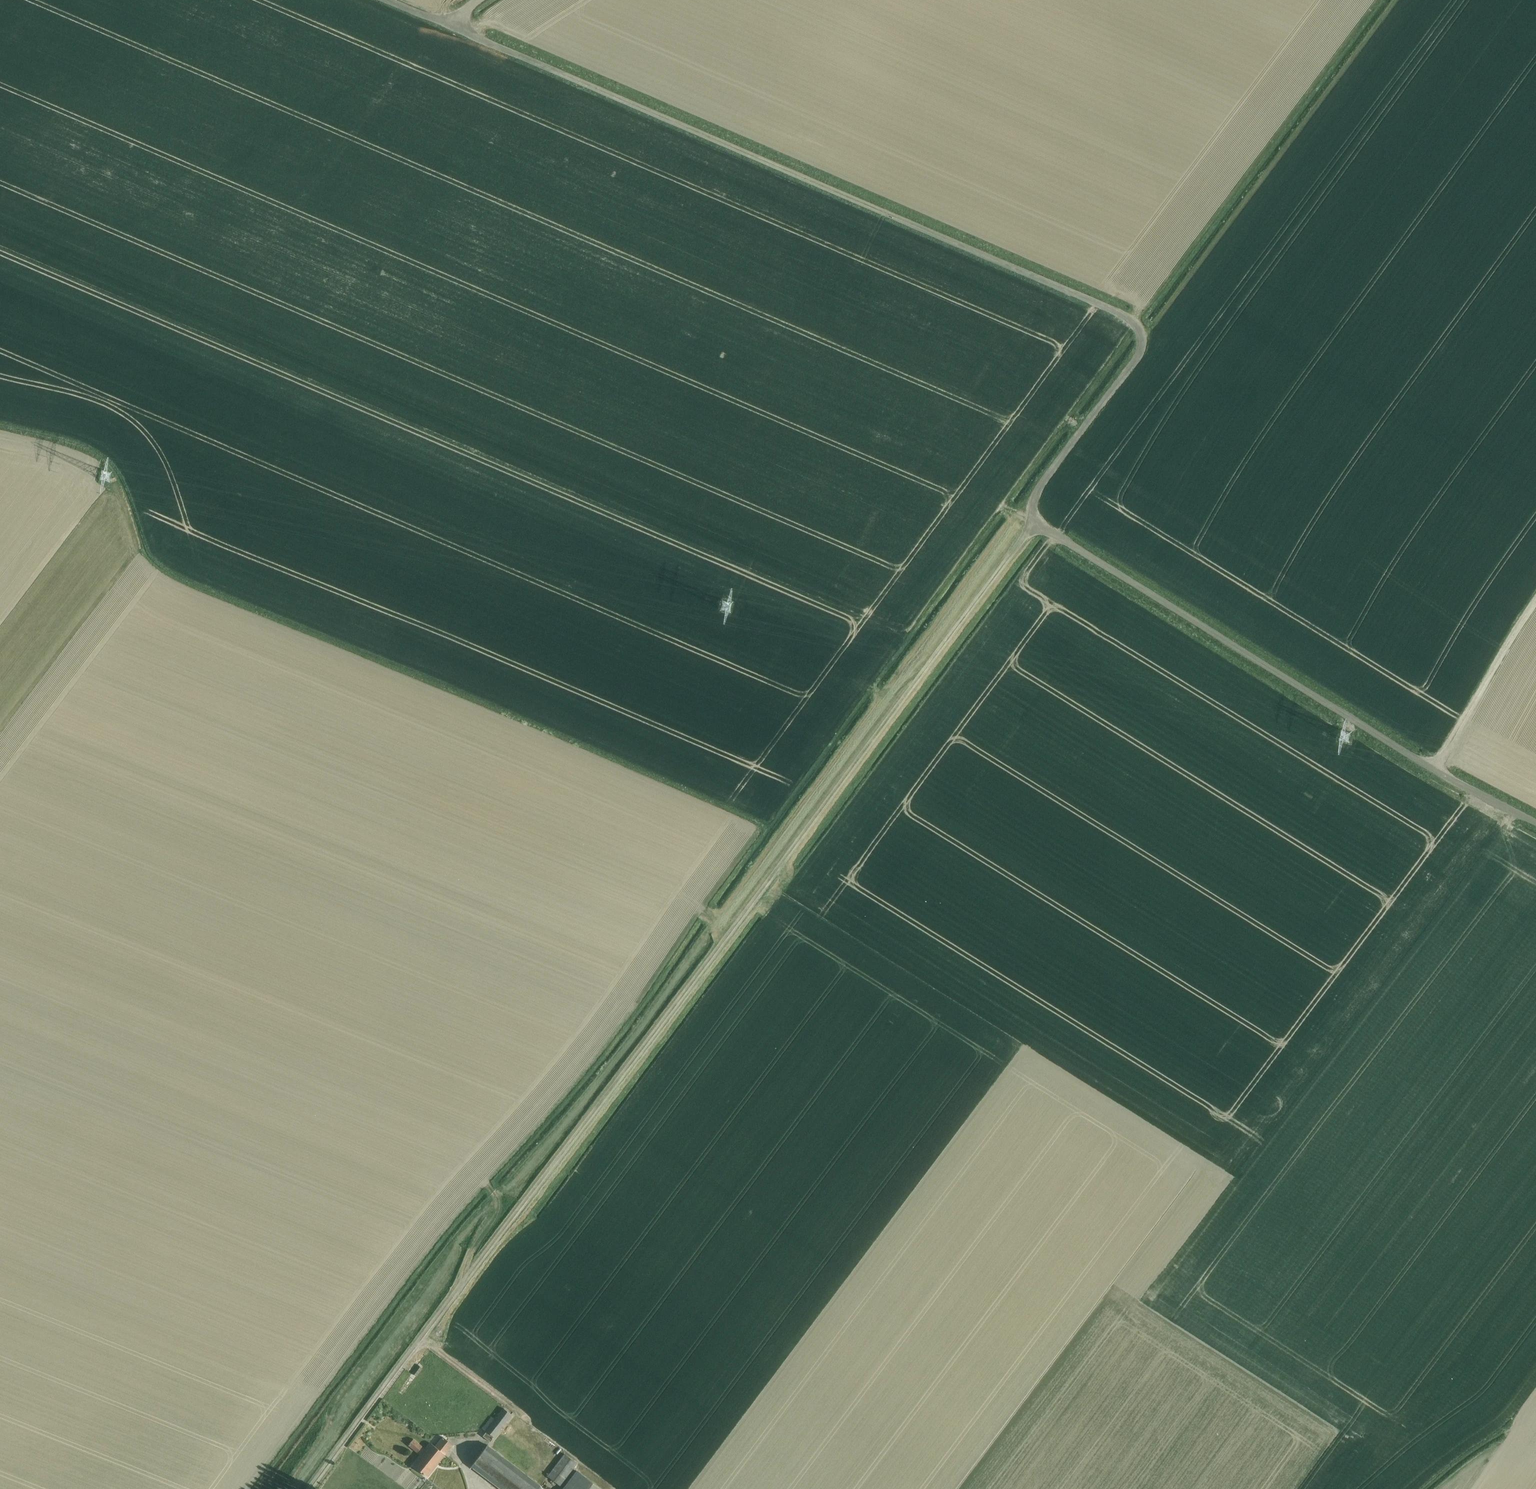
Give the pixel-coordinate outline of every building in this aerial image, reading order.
[(417,1365),(411,1373),(416,1376),(421,1368),(417,1365)] [(490,1443),(511,1415),(503,1409),(495,1421),(491,1418),(482,1429),(486,1432),(483,1437),(490,1443)] [(427,1476),(452,1445),(443,1437),(435,1447),(432,1444),(414,1466),(427,1476)] [(417,1452),(421,1446),(413,1440),(408,1446),(417,1452)] [(486,1445),(470,1466),(500,1488),(545,1488),(486,1445)] [(577,1463),(565,1454),(547,1476),(560,1486),(577,1463)] [(576,1471),(562,1488),(600,1488),(576,1471)]
